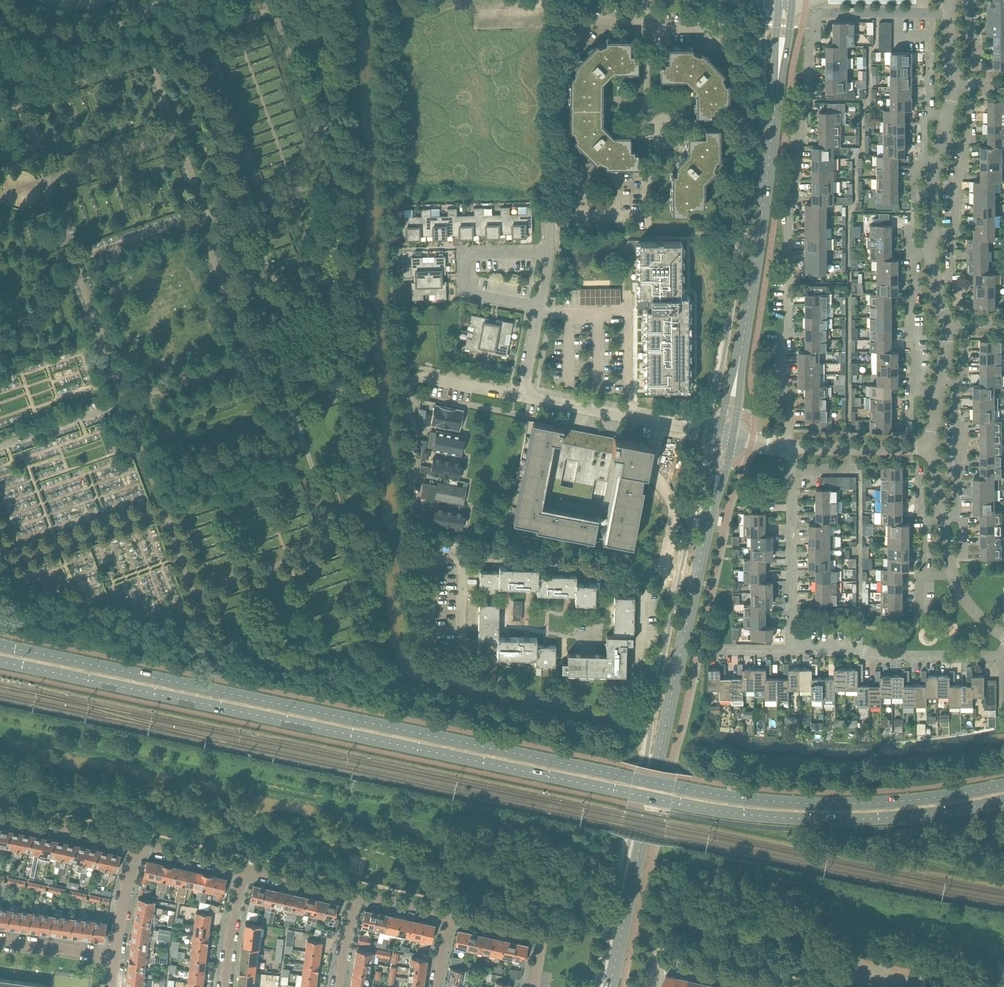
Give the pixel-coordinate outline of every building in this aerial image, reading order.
[(987,10),(1003,10),(1003,0),(987,0),(987,10)] [(987,22),(1003,22),(1003,10),(987,10),(987,22)] [(562,24),(569,31),(574,27),(566,19),(562,24)] [(834,33),(854,34),(854,22),(834,22),(834,33)] [(987,22),(988,34),(994,34),(994,33),(1003,33),(1003,22),(987,22)] [(729,24),(729,25),(722,32),(726,36),(734,29),(729,24)] [(847,45),(847,46),(854,46),(854,34),(834,33),(834,44),(834,45),(847,45)] [(1003,45),(1003,33),(994,33),(994,34),(994,45),(1003,45)] [(597,44),(574,67),(576,68),(573,75),(571,75),(571,131),(573,131),(576,138),(574,139),(597,162),(599,160),(606,163),(606,166),(638,166),(638,152),(634,152),(634,149),(630,149),(630,136),(613,136),(601,123),(601,83),(613,71),(638,71),(638,57),(634,57),(634,54),(630,54),(630,40),(606,40),(606,43),(599,46),(597,44)] [(834,45),(834,44),(827,44),(827,56),(847,57),(847,46),(847,45),(834,45)] [(994,45),(994,56),(1003,56),(1003,45),(994,45)] [(727,107),(727,83),(725,83),(722,76),(724,74),(701,52),(699,54),(693,51),(693,48),(668,48),(668,61),(664,61),(664,65),(660,65),(660,79),(685,79),(697,91),(697,115),(711,115),(711,111),(714,111),(714,108),(727,107)] [(891,52),(885,52),(885,63),(891,63),(912,63),(912,52),(908,52),(891,52)] [(847,57),(827,56),(827,68),(847,68),(847,57)] [(994,56),(994,68),(1003,68),(1003,56),(994,56)] [(891,75),(912,75),(912,63),(891,63),(891,75)] [(847,68),(827,68),(827,79),(847,80),(847,68)] [(891,86),(912,86),(912,75),(891,75),(891,86)] [(847,80),(827,79),(827,91),(829,91),(847,91),(847,80)] [(891,98),(912,98),(912,86),(891,86),(891,98)] [(905,109),(905,110),(912,110),(912,98),(891,98),(891,109),(905,109)] [(988,112),(1003,112),(1003,100),(988,100),(988,112)] [(820,112),(820,123),(841,123),(841,112),(845,112),(845,103),(828,103),(828,112),(820,112)] [(891,109),(884,109),(884,121),(905,121),(905,110),(905,109),(891,109)] [(988,124),(1003,124),(1003,112),(988,112),(988,124)] [(884,132),(905,132),(905,121),(884,121),(884,132)] [(841,135),(841,123),(820,123),(820,135),(841,135)] [(988,135),(1003,135),(1003,124),(988,124),(988,135)] [(673,173),(673,213),(687,213),(687,205),(703,205),(703,181),(715,169),(713,167),(716,160),(719,160),(719,128),(705,128),(705,136),(688,136),(688,152),(685,156),(684,155),(683,155),(681,157),(682,158),(676,164),(678,166),(675,173),(673,173)] [(884,144),(905,144),(905,132),(884,132),(878,132),(878,144),(884,144)] [(820,135),(820,146),(834,146),(834,147),(841,147),(841,135),(820,135)] [(988,146),(1002,146),(1002,147),(1003,147),(1003,135),(988,135),(988,146)] [(884,144),(879,144),(879,155),(884,155),(905,155),(905,144),(884,144)] [(834,158),(834,147),(834,146),(820,146),(813,146),(813,158),(834,158)] [(1002,158),(1002,147),(1002,146),(988,146),(981,146),(981,158),(1002,158)] [(854,157),(860,147),(851,147),(851,157),(854,157)] [(879,155),(877,155),(877,167),(898,167),(898,161),(905,161),(905,156),(905,155),(884,155),(879,155)] [(834,169),(834,158),(813,158),(813,169),(834,169)] [(981,158),(981,169),(1002,169),(1002,158),(981,158)] [(877,178),(898,178),(898,167),(877,167),(877,178)] [(813,169),(813,181),(834,181),(834,169),(813,169)] [(981,169),(981,181),(995,181),(1002,181),(1002,169),(981,169)] [(898,178),(877,178),(877,190),(898,190),(898,178)] [(834,192),(834,181),(813,181),(813,192),(834,192)] [(995,192),(995,181),(981,181),(974,181),(974,192),(995,192)] [(898,190),(877,190),(877,202),(877,208),(894,208),(894,202),(898,202),(898,190)] [(827,204),(834,204),(853,204),(853,197),(834,197),(834,192),(813,192),(813,203),(813,204),(827,204)] [(995,192),(974,192),(974,204),(995,204),(995,192)] [(827,204),(813,204),(813,203),(806,203),(806,215),(827,215),(827,204)] [(995,215),(995,204),(974,204),(974,215),(995,215)] [(519,236),(523,236),(525,236),(525,234),(532,233),(531,206),(526,206),(527,213),(518,214),(519,236)] [(466,238),(470,237),(472,237),(472,235),(479,235),(478,207),(474,207),(474,215),(465,215),(466,238)] [(483,207),(478,207),(479,235),(486,234),(486,237),(492,237),(492,214),(483,215),(483,207)] [(492,237),(497,237),(499,237),(499,234),(505,234),(505,207),(500,207),(500,214),(492,214),(492,237)] [(510,207),(505,207),(505,234),(512,234),(512,237),(514,236),(519,236),(518,214),(510,214),(510,207)] [(453,238),(453,235),(452,208),(447,208),(447,215),(439,216),(439,238),(453,238)] [(452,208),(453,235),(453,238),(466,238),(465,215),(457,215),(457,208),(452,208)] [(409,239),(413,239),(412,216),(404,216),(404,209),(399,209),(400,236),(406,236),(407,239),(409,239)] [(412,216),(413,239),(418,239),(420,239),(420,236),(426,236),(426,209),(421,209),(421,216),(412,216)] [(430,209),(426,209),(426,236),(433,236),(433,238),(439,238),(439,216),(430,216),(430,209)] [(873,224),(871,224),(871,236),(891,236),(891,224),(890,224),(890,218),(889,218),(889,214),(879,214),(879,218),(873,218),(873,224)] [(806,227),(827,227),(827,215),(806,215),(806,227)] [(1000,215),(995,215),(974,215),(974,227),(995,227),(1000,227),(1000,215)] [(827,238),(827,227),(806,227),(806,238),(827,238)] [(995,239),(995,227),(974,227),(974,238),(988,238),(988,239),(995,239)] [(871,236),(868,236),(868,248),(871,248),(891,248),(891,236),(871,236)] [(806,250),(827,250),(827,238),(806,238),(806,250)] [(988,250),(988,239),(988,238),(974,238),(967,238),(967,250),(988,250)] [(647,306),(647,309),(647,388),(664,388),(664,390),(669,390),(669,388),(686,388),(686,294),(679,294),(679,241),(662,241),(662,240),(657,240),(657,241),(641,241),(641,240),(628,240),(620,253),(621,254),(622,252),(625,254),(628,255),(632,256),(635,256),(635,257),(636,257),(636,254),(640,254),(640,295),(643,295),(643,301),(642,301),(641,301),(640,301),(639,301),(639,302),(638,303),(638,304),(639,304),(639,305),(640,306),(641,306),(647,306)] [(891,259),(891,248),(871,248),(871,260),(878,260),(878,259),(891,259)] [(827,261),(827,250),(806,250),(806,261),(827,261)] [(967,250),(967,261),(988,261),(988,250),(967,250)] [(416,275),(416,278),(428,278),(428,261),(422,262),(422,256),(411,257),(411,275),(416,275)] [(428,278),(441,277),(441,274),(446,274),(445,256),(434,256),(434,261),(428,261),(428,278)] [(898,259),(891,259),(878,259),(878,260),(878,271),(898,271),(898,259)] [(827,261),(806,261),(806,273),(827,273),(827,261)] [(967,273),(974,273),(988,273),(988,272),(988,261),(967,261),(967,273)] [(878,271),(878,282),(898,282),(898,271),(878,271)] [(995,272),(988,272),(988,273),(974,273),(974,284),(995,284),(995,272)] [(441,277),(428,278),(429,294),(435,294),(435,299),(446,298),(446,281),(441,281),(441,277)] [(428,278),(416,278),(416,281),(411,281),(412,299),(423,299),(423,294),(429,294),(428,278)] [(862,293),(862,282),(859,282),(852,282),(852,293),(862,293)] [(874,290),(874,293),(878,293),(878,294),(892,294),(898,294),(898,282),(878,282),(878,289),(874,290)] [(995,284),(974,284),(974,295),(995,295),(995,284)] [(810,293),(806,293),(806,305),(827,305),(831,305),(831,293),(827,293),(827,285),(810,285),(810,293)] [(580,289),(580,290),(580,295),(580,296),(580,304),(593,304),(596,304),(620,304),(620,301),(620,295),(620,292),(620,290),(620,288),(580,289)] [(871,293),(871,305),(892,305),(892,294),(878,294),(878,293),(874,293),(871,293)] [(995,307),(995,295),(974,295),(974,307),(995,307)] [(827,317),(827,305),(806,305),(806,317),(827,317)] [(871,305),(871,317),(892,317),(892,305),(871,305)] [(489,335),(491,323),(488,322),(489,318),(471,314),(469,325),(474,326),(473,332),(489,335)] [(827,328),(827,317),(806,317),(806,328),(827,328)] [(871,317),(871,328),(892,328),(892,317),(871,317)] [(491,323),(489,335),(505,338),(506,333),(511,333),(513,322),(495,319),(494,323),(491,323)] [(827,339),(827,328),(806,328),(806,340),(827,339)] [(871,328),(871,340),(892,339),(892,328),(871,328)] [(483,349),(486,350),(489,335),(473,332),(472,338),(467,337),(465,348),(482,352),(483,349)] [(505,338),(489,335),(486,350),(489,351),(489,353),(506,356),(508,345),(504,344),(505,338)] [(827,351),(827,339),(806,340),(806,351),(820,351),(827,351)] [(892,351),(892,339),(871,340),(871,351),(878,351),(892,351)] [(981,340),(981,352),(1001,352),(1001,339),(981,340)] [(806,351),(799,351),(799,363),(820,362),(820,351),(806,351)] [(871,362),(878,362),(898,362),(898,351),(892,351),(878,351),(871,351),(871,362)] [(1001,363),(1001,352),(981,352),(981,363),(1001,363)] [(799,374),(820,374),(820,362),(799,363),(799,374)] [(878,362),(878,374),(898,374),(898,362),(878,362)] [(981,363),(981,374),(1001,374),(1001,363),(981,363)] [(820,385),(820,374),(799,374),(799,386),(806,386),(820,386),(820,385)] [(898,386),(898,374),(878,374),(878,385),(891,385),(891,386),(898,386)] [(1001,386),(1001,374),(981,374),(981,380),(974,380),(974,385),(981,385),(981,386),(994,386),(1001,386)] [(827,397),(827,385),(820,385),(820,386),(806,386),(806,397),(827,397)] [(871,385),(871,397),(891,397),(891,386),(891,385),(878,385),(871,385)] [(994,397),(994,386),(981,386),(981,385),(974,385),(974,397),(994,397)] [(806,408),(827,408),(827,397),(806,397),(806,408)] [(871,397),(871,408),(891,408),(891,397),(871,397)] [(974,408),(994,408),(994,397),(974,397),(974,408)] [(459,426),(461,424),(463,416),(462,414),(462,410),(435,405),(431,424),(459,429),(459,426)] [(832,408),(827,408),(806,408),(806,420),(812,420),(812,429),(827,429),(827,420),(832,420),(832,408)] [(871,408),(871,420),(891,420),(891,408),(871,408)] [(994,420),(994,419),(994,408),(974,408),(974,421),(981,421),(981,420),(994,420)] [(981,421),(981,431),(1001,431),(1001,419),(994,419),(994,420),(981,420),(981,421)] [(554,423),(553,425),(528,420),(508,520),(536,525),(590,536),(594,537),(601,538),(629,543),(640,486),(643,473),(648,443),(624,438),(624,436),(614,434),(614,436),(563,427),(564,425),(554,423)] [(891,432),(891,420),(871,420),(871,432),(891,432)] [(433,449),(460,454),(463,436),(437,431),(433,449)] [(1001,443),(1001,431),(981,431),(981,443),(1001,443)] [(981,443),(981,455),(1001,455),(1001,443),(981,443)] [(1001,466),(1001,455),(981,455),(981,466),(1001,466)] [(462,462),(433,456),(431,467),(420,465),(419,471),(458,479),(459,474),(461,474),(464,473),(464,469),(463,467),(461,466),(462,462)] [(882,465),(882,477),(902,477),(902,465),(882,465)] [(981,466),(981,477),(994,477),(994,478),(1001,478),(1001,466),(981,466)] [(882,477),(882,489),(902,489),(902,477),(882,477)] [(994,489),(994,478),(994,477),(981,477),(974,477),(974,489),(994,489)] [(422,489),(421,496),(428,497),(434,498),(437,484),(431,483),(423,482),(422,489)] [(438,483),(435,498),(435,499),(463,504),(466,488),(462,487),(438,483)] [(826,489),(821,488),(816,488),(816,500),(837,500),(837,489),(832,489),(826,489)] [(882,489),(882,500),(902,500),(902,489),(882,489)] [(974,500),(994,500),(994,489),(974,489),(974,500)] [(837,512),(837,500),(816,500),(816,512),(837,512)] [(882,500),(882,511),(902,511),(902,500),(882,500)] [(994,511),(994,500),(974,500),(974,512),(981,513),(981,512),(994,512),(994,511)] [(752,512),(743,512),(743,523),(764,523),(764,512),(762,512),(762,504),(752,504),(752,512)] [(461,529),(462,525),(463,525),(466,524),(467,519),(465,517),(463,517),(464,512),(435,507),(433,518),(423,516),(422,522),(461,529)] [(902,523),(902,511),(882,511),(882,523),(889,523),(902,523)] [(1001,511),(994,511),(994,512),(981,512),(981,513),(981,523),(1001,523),(1001,511)] [(837,524),(837,512),(816,512),(816,523),(816,524),(830,524),(837,524)] [(764,535),(764,523),(743,523),(743,536),(750,536),(750,535),(764,535)] [(810,535),(830,535),(830,524),(816,524),(816,523),(810,523),(810,535)] [(909,523),(902,523),(889,523),(889,534),(909,534),(909,523)] [(1001,534),(1001,523),(981,523),(981,534),(1001,534)] [(869,524),(862,524),(863,535),(869,535),(873,535),(873,534),(873,532),(873,524),(869,524)] [(889,534),(889,546),(909,546),(909,534),(889,534)] [(981,534),(981,545),(1001,545),(1001,534),(981,534)] [(750,547),(771,547),(771,535),(764,535),(750,535),(750,536),(750,547)] [(810,535),(810,546),(830,546),(835,546),(835,535),(830,535),(810,535)] [(1001,558),(1001,545),(981,545),(981,558),(1001,558)] [(830,558),(830,546),(810,546),(810,558),(830,558)] [(889,546),(889,558),(909,557),(909,546),(889,546)] [(764,559),(771,559),(771,547),(750,547),(750,557),(750,558),(764,558),(764,559)] [(743,570),(764,570),(764,559),(764,558),(750,558),(750,557),(743,557),(743,570)] [(889,558),(889,568),(889,569),(902,569),(902,570),(909,570),(909,557),(889,558)] [(830,569),(830,558),(810,558),(810,570),(816,570),(816,569),(830,569)] [(849,558),(846,558),(846,559),(848,559),(848,567),(849,567),(856,567),(856,558),(849,558)] [(869,558),(862,558),(862,568),(872,568),(872,558),(869,558)] [(499,571),(500,571),(499,586),(518,586),(519,566),(499,566),(499,571)] [(518,586),(537,587),(537,574),(538,574),(538,567),(519,566),(518,586)] [(902,580),(902,570),(902,569),(889,569),(889,568),(882,568),(882,580),(902,580)] [(837,569),(830,569),(816,569),(816,570),(816,581),(837,581),(837,569)] [(499,591),(499,586),(500,571),(499,571),(480,570),(479,590),(499,591)] [(764,581),(764,570),(743,570),(743,581),(750,581),(764,581)] [(537,574),(537,587),(537,594),(556,595),(557,575),(538,574),(537,574)] [(556,595),(575,595),(576,582),(576,575),(557,575),(556,595)] [(902,580),(882,580),(882,592),(902,592),(902,580)] [(750,593),(771,593),(771,581),(764,581),(750,581),(750,593)] [(816,592),(837,592),(837,581),(816,581),(816,592)] [(576,582),(575,595),(575,602),(595,603),(595,583),(576,582)] [(837,604),(837,592),(816,592),(816,604),(837,604)] [(882,592),(882,603),(902,603),(902,592),(882,592)] [(764,605),(771,605),(771,593),(750,593),(750,604),(764,604),(764,605)] [(634,596),(614,596),(614,615),(634,616),(634,596)] [(498,623),(499,603),(479,602),(478,622),(498,623)] [(764,615),(764,605),(764,604),(750,604),(743,603),(743,616),(764,615)] [(902,603),(882,603),(882,615),(902,615),(902,603)] [(580,646),(580,653),(567,652),(567,661),(562,661),(561,670),(567,671),(567,672),(579,673),(579,679),(594,680),(594,673),(625,674),(626,642),(632,642),(632,635),(634,635),(634,616),(614,615),(613,634),(606,634),(606,653),(594,653),(594,646),(580,646)] [(764,627),(764,626),(764,615),(743,616),(743,627),(750,627),(764,627)] [(497,642),(497,636),(498,636),(498,623),(478,622),(478,641),(497,642)] [(750,627),(750,639),(771,639),(771,626),(764,626),(764,627),(750,627)] [(497,657),(516,657),(516,637),(498,636),(497,636),(497,642),(497,657)] [(516,657),(535,657),(535,644),(536,645),(537,637),(516,637),(516,657)] [(535,644),(535,657),(535,665),(555,665),(556,645),(536,645),(535,644)] [(857,705),(869,705),(869,685),(863,685),(863,664),(858,663),(858,668),(858,674),(858,685),(858,689),(857,689),(857,705)] [(801,668),(801,689),(801,694),(812,694),(811,689),(812,689),(812,666),(818,666),(818,664),(812,664),(810,664),(810,668),(801,668)] [(829,678),(824,678),(824,699),(823,704),(835,704),(835,689),(835,678),(834,678),(834,674),(835,674),(835,668),(835,664),(829,664),(829,678)] [(812,666),(812,689),(811,689),(812,694),(812,699),(812,701),(821,701),(821,699),(824,699),(824,678),(818,678),(818,666),(812,666)] [(708,689),(720,689),(720,678),(721,678),(721,674),(721,669),(721,668),(708,669),(708,689)] [(744,689),(755,689),(755,668),(743,668),(743,669),(743,674),(743,678),(743,689),(744,689)] [(755,689),(765,689),(766,689),(766,678),(767,678),(767,674),(766,674),(766,669),(766,668),(755,668),(755,689)] [(789,689),(790,689),(801,689),(801,668),(789,668),(789,669),(789,674),(789,678),(789,689)] [(835,689),(846,689),(846,668),(835,668),(835,674),(834,674),(834,678),(835,678),(835,689)] [(858,685),(858,674),(858,668),(846,668),(846,689),(857,689),(858,689),(858,685)] [(881,696),(892,696),(892,675),(881,675),(881,676),(881,681),(880,681),(880,685),(881,685),(881,696)] [(904,675),(892,675),(892,696),(903,696),(904,696),(904,685),(904,680),(904,675)] [(927,696),(938,696),(938,675),(927,675),(927,680),(926,680),(926,685),(927,685),(927,696)] [(938,696),(949,696),(950,696),(950,685),(950,681),(950,676),(950,675),(938,675),(938,696)] [(972,675),(972,676),(972,681),(972,685),(973,685),(973,696),(985,696),(985,692),(985,686),(985,680),(984,675),(972,675)] [(732,678),(721,678),(720,678),(720,689),(720,699),(732,699),(732,678)] [(743,678),(732,678),(732,699),(732,704),(734,704),(744,704),(744,699),(744,695),(744,689),(743,689),(743,678)] [(778,678),(767,678),(766,678),(766,689),(765,689),(765,699),(778,699),(778,678)] [(790,699),(790,689),(789,689),(789,678),(778,678),(778,699),(790,699)] [(967,685),(961,685),(961,705),(973,705),(973,696),(973,685),(972,685),(972,681),(967,681),(967,685)] [(881,705),(881,696),(881,685),(880,685),(869,685),(869,705),(881,705)] [(903,705),(915,705),(915,685),(904,685),(904,696),(903,696),(903,705)] [(927,705),(927,696),(927,685),(926,685),(915,685),(915,705),(917,705),(917,711),(926,711),(926,705),(927,705)] [(961,685),(950,685),(950,696),(949,696),(949,705),(961,705),(961,685)] [(916,732),(924,733),(925,723),(917,723),(916,732)] [(9,830),(0,829),(0,845),(6,846),(9,830)] [(16,858),(20,833),(9,830),(6,846),(13,847),(10,862),(15,863),(16,858)] [(28,850),(31,835),(20,833),(16,858),(20,858),(22,849),(28,850)] [(37,862),(43,837),(31,835),(28,850),(35,852),(33,861),(37,862)] [(43,837),(38,859),(49,861),(50,855),(54,839),(43,837)] [(59,867),(65,842),(54,839),(50,855),(57,856),(55,866),(59,867)] [(73,860),(76,844),(65,842),(59,867),(58,874),(63,875),(66,858),(73,860)] [(76,844),(73,860),(79,861),(77,871),(81,872),(87,847),(76,844)] [(94,865),(98,849),(87,847),(81,872),(80,878),(84,879),(88,863),(94,865)] [(103,877),(109,852),(98,849),(94,865),(101,866),(99,876),(103,877)] [(104,877),(102,886),(104,887),(105,887),(108,878),(110,868),(117,870),(120,855),(120,854),(109,852),(103,877),(104,877)] [(154,878),(157,863),(147,860),(147,861),(139,894),(150,896),(151,890),(146,889),(147,883),(148,877),(154,878)] [(159,897),(167,865),(157,863),(154,878),(159,879),(155,897),(159,898),(159,897)] [(173,882),(177,867),(167,865),(159,897),(164,898),(168,881),(173,882)] [(179,901),(187,869),(177,867),(173,882),(179,883),(175,900),(179,901)] [(184,902),(188,886),(193,887),(196,872),(187,869),(179,901),(184,902)] [(196,872),(193,887),(198,888),(195,904),(199,905),(206,874),(196,872)] [(208,890),(213,891),(216,876),(206,874),(199,905),(199,908),(208,910),(210,904),(205,902),(208,890)] [(222,900),(222,896),(226,879),(226,878),(216,876),(213,891),(218,892),(217,899),(222,900)] [(25,881),(8,877),(7,882),(24,886),(25,881)] [(46,885),(29,882),(28,886),(45,890),(46,885)] [(253,886),(249,906),(254,907),(255,901),(261,902),(264,887),(254,885),(253,886)] [(66,889),(49,886),(48,891),(65,894),(66,889)] [(258,915),(257,921),(262,922),(267,923),(275,890),(264,887),(261,902),(267,903),(264,916),(258,915)] [(87,894),(70,890),(68,895),(86,899),(87,894)] [(276,906),(282,907),(285,892),(275,890),(267,923),(272,924),(276,906)] [(285,892),(282,907),(288,908),(285,918),(284,925),(288,926),(290,920),(296,894),(285,892)] [(297,910),(303,912),(306,897),(296,894),(290,920),(295,921),(297,910)] [(138,897),(136,908),(162,913),(162,908),(153,906),(154,900),(138,897)] [(308,913),(305,930),(309,931),(311,924),(317,899),(306,897),(303,912),(308,913)] [(318,915),(324,916),(327,901),(317,899),(311,924),(316,925),(318,915)] [(324,916),(323,921),(328,923),(328,924),(333,925),(335,917),(338,905),(337,904),(327,901),(324,916)] [(210,904),(208,910),(219,912),(220,906),(215,905),(210,904)] [(7,927),(9,909),(0,908),(0,926),(7,927)] [(136,908),(135,919),(150,922),(155,923),(156,917),(161,917),(162,913),(136,908)] [(30,912),(9,909),(7,927),(28,930),(30,912)] [(257,921),(258,913),(248,910),(246,918),(257,921)] [(367,927),(373,928),(377,912),(366,910),(365,911),(361,928),(366,929),(367,927)] [(30,912),(28,930),(48,932),(51,915),(30,912)] [(196,912),(195,924),(209,925),(211,913),(196,912)] [(388,915),(377,912),(373,928),(372,933),(379,934),(380,932),(384,933),(388,915)] [(51,915),(48,932),(69,935),(72,917),(51,915)] [(390,931),(396,933),(400,917),(388,915),(384,933),(389,934),(390,931)] [(72,917),(69,935),(90,938),(92,920),(72,917)] [(411,920),(400,917),(396,933),(403,934),(402,937),(407,938),(411,920)] [(135,919),(133,931),(158,935),(159,930),(149,929),(150,922),(135,919)] [(92,920),(90,938),(104,940),(106,922),(92,920)] [(413,936),(419,938),(423,922),(411,920),(407,938),(413,939),(413,936)] [(259,947),(260,947),(263,924),(245,922),(243,945),(242,945),(237,986),(255,986),(259,947)] [(434,925),(423,922),(419,938),(426,939),(425,942),(431,943),(434,926),(434,925)] [(208,937),(209,925),(195,924),(193,935),(208,937)] [(321,929),(319,935),(332,938),(333,931),(321,928),(321,929)] [(458,931),(454,948),(459,949),(460,947),(466,948),(470,932),(459,930),(458,931)] [(131,942),(147,944),(148,938),(170,942),(171,937),(158,935),(133,931),(131,942)] [(472,952),(478,953),(481,935),(470,932),(466,948),(473,949),(472,952)] [(193,935),(192,947),(207,949),(208,937),(193,935)] [(484,952),(490,953),(493,937),(481,935),(478,953),(483,954),(484,952)] [(362,944),(369,945),(371,938),(359,936),(358,943),(362,944)] [(281,961),(284,938),(277,937),(275,960),(281,961)] [(504,940),(493,937),(490,953),(496,954),(495,957),(500,958),(504,940)] [(305,951),(320,953),(322,941),(307,939),(305,951)] [(506,957),(512,958),(516,942),(504,940),(500,958),(506,959),(506,957)] [(146,951),(147,944),(131,942),(129,954),(155,957),(155,952),(146,951)] [(512,960),(524,963),(527,946),(527,945),(516,942),(512,958),(512,960)] [(357,949),(373,952),(376,953),(376,956),(389,958),(390,951),(357,946),(357,949)] [(205,961),(207,949),(192,947),(191,959),(205,961)] [(357,949),(355,960),(371,963),(373,952),(357,949)] [(318,965),(320,953),(305,951),(304,963),(318,965)] [(129,954),(128,965),(144,967),(145,961),(167,963),(168,958),(159,957),(155,957),(129,954)] [(425,970),(427,959),(411,956),(409,967),(425,970)] [(464,961),(464,959),(452,956),(451,964),(462,966),(464,961)] [(204,972),(205,961),(191,959),(189,971),(204,972)] [(369,973),(371,963),(355,960),(353,970),(369,973)] [(318,965),(304,963),(302,975),(317,977),(318,965)] [(127,975),(127,976),(152,979),(153,975),(143,973),(144,967),(128,965),(127,975)] [(425,970),(409,967),(408,978),(424,980),(425,970)] [(448,979),(463,981),(467,982),(469,970),(450,967),(448,979)] [(520,978),(522,971),(510,968),(508,976),(520,978)] [(353,970),(351,981),(367,984),(369,973),(353,970)] [(203,984),(204,972),(189,971),(188,982),(203,984)] [(510,976),(492,974),(491,980),(495,981),(494,986),(509,986),(510,976)] [(317,977),(302,975),(300,986),(305,986),(315,986),(317,977)] [(677,977),(667,975),(666,976),(663,986),(675,986),(677,977)] [(126,986),(150,986),(151,979),(127,976),(126,986)] [(677,977),(675,986),(687,986),(688,980),(677,977)] [(46,985),(0,978),(0,986),(45,986),(46,985)] [(424,980),(408,978),(406,986),(423,986),(424,980)] [(446,986),(462,986),(463,981),(448,979),(446,986)]
